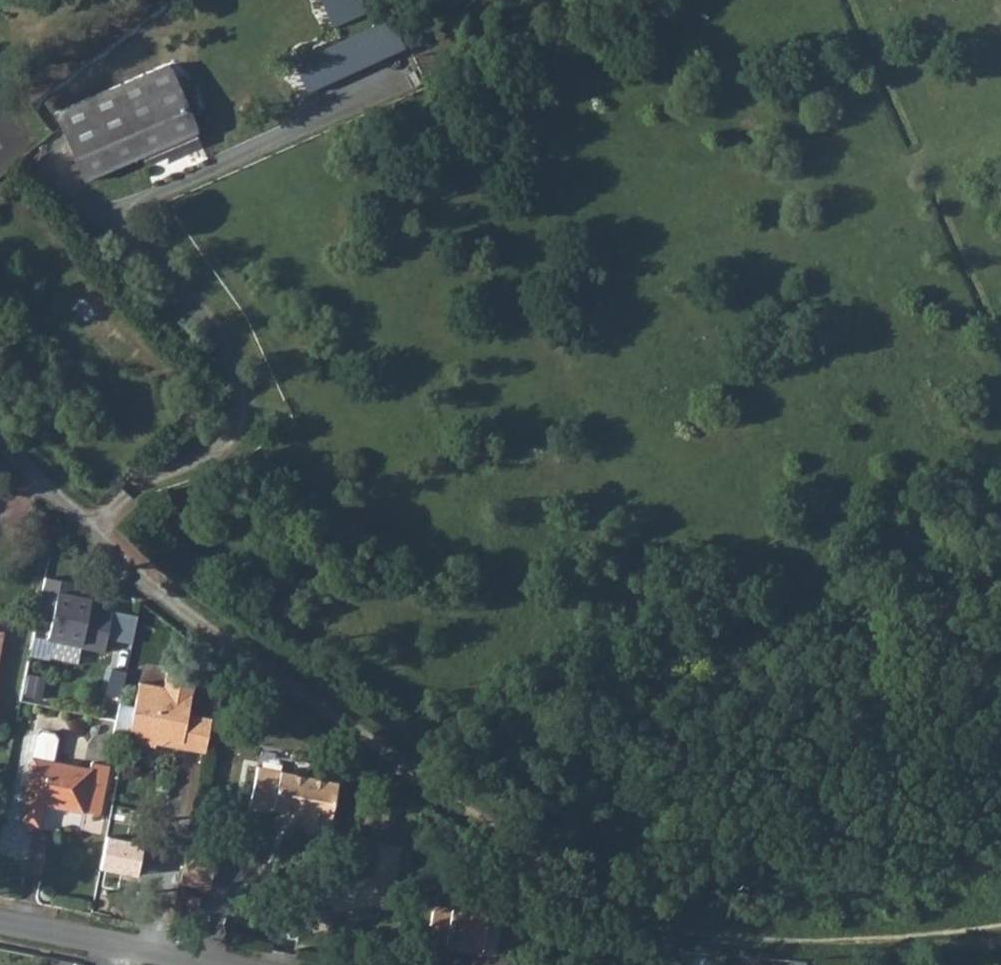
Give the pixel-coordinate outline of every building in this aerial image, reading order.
[(324,6),(328,15),(359,0),(335,0),(324,6)] [(396,32),(384,5),(286,50),(299,75),(396,32)] [(107,74),(70,89),(75,100),(55,108),(83,178),(189,135),(161,66),(111,86),(107,74)] [(82,649),(104,653),(114,609),(92,605),(93,599),(58,592),(49,641),(36,638),(32,655),(78,663),(82,649)] [(196,675),(168,669),(164,684),(143,680),(131,739),(158,744),(159,741),(164,742),(169,737),(182,739),(188,712),(196,675)] [(118,734),(131,735),(135,705),(121,703),(118,734)] [(213,717),(188,712),(182,739),(181,745),(205,751),(213,717)] [(33,728),(16,821),(37,825),(41,804),(92,813),(101,760),(83,757),(82,761),(48,754),(51,732),(48,727),(37,725),(33,728)] [(340,785),(257,768),(250,806),(333,822),(340,785)] [(476,958),(485,912),(463,908),(462,914),(429,908),(423,943),(456,949),(455,954),(476,958)]
